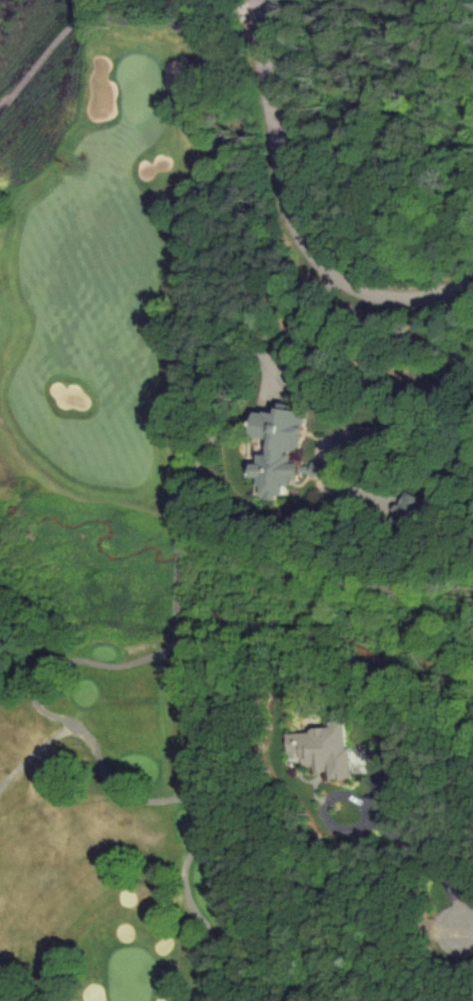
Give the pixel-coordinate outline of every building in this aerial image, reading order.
[(303,409),(276,405),(275,411),(253,409),(250,435),(269,437),(268,453),(259,452),(257,462),(253,462),(252,475),(262,476),(260,495),(284,498),(287,477),(298,479),(300,462),(291,461),(292,451),(298,452),(303,409)] [(428,500),(407,490),(396,514),(418,523),(428,500)] [(347,778),(345,720),(328,720),(328,726),(309,727),(309,732),(285,733),(286,753),(300,752),(300,766),(311,765),(312,771),(326,770),(326,780),(347,778)]
